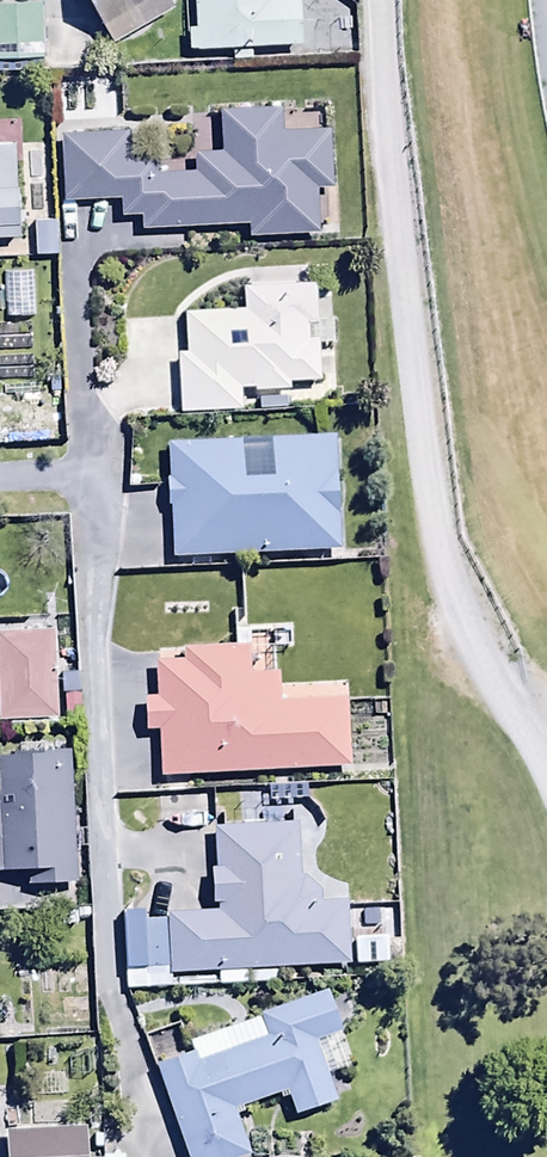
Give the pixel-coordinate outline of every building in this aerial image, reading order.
[(110,46),(168,13),(161,0),(84,0),(110,46)] [(190,30),(185,30),(185,51),(230,51),(230,62),(249,62),(249,50),(287,50),(287,56),(298,56),(297,0),(190,0),(190,30)] [(0,7),(0,63),(38,63),(37,7),(0,7)] [(111,82),(56,85),(58,121),(112,119),(111,82)] [(81,137),(58,138),(61,203),(118,201),(119,219),(139,218),(139,231),(244,226),(244,239),(316,236),(314,191),(329,190),(327,133),(280,135),(278,109),(218,112),(219,154),(192,155),(192,173),(155,175),(154,159),(126,160),(125,131),(81,133),(81,137)] [(0,147),(0,239),(14,239),(12,147),(0,147)] [(55,223),(32,224),(33,257),(55,257),(55,223)] [(27,274),(4,275),(7,320),(30,319),(27,274)] [(184,358),(174,359),(176,417),(238,415),(237,393),(253,392),(253,396),(284,395),(284,384),(318,383),(317,362),(332,361),(329,296),(311,297),(311,285),(240,288),(241,313),(182,315),(184,358)] [(35,423),(34,403),(0,405),(0,424),(35,423)] [(333,438),(164,446),(164,511),(167,510),(169,560),(339,552),(333,438)] [(0,637),(0,723),(77,721),(76,680),(54,680),(53,636),(0,637)] [(143,733),(154,732),(157,778),(349,768),(346,704),(275,707),(274,676),(245,677),(243,647),(179,650),(179,663),(150,664),(152,699),(141,699),(143,733)] [(67,757),(0,760),(0,876),(25,875),(25,889),(73,887),(67,757)] [(321,895),(305,884),(298,884),(296,826),(211,830),(213,870),(207,870),(209,909),(213,908),(214,914),(163,916),(166,978),(350,969),(347,904),(321,905),(321,895)] [(323,1076),(345,1068),(333,1035),(338,1034),(324,994),(257,1018),(264,1039),(229,1051),(222,1032),(186,1045),(189,1053),(151,1066),(183,1156),(245,1156),(246,1156),(229,1110),(274,1094),(277,1101),(284,1098),(291,1118),(333,1103),(323,1076)] [(1,1156),(85,1156),(83,1130),(0,1135),(0,1147),(1,1156)]
